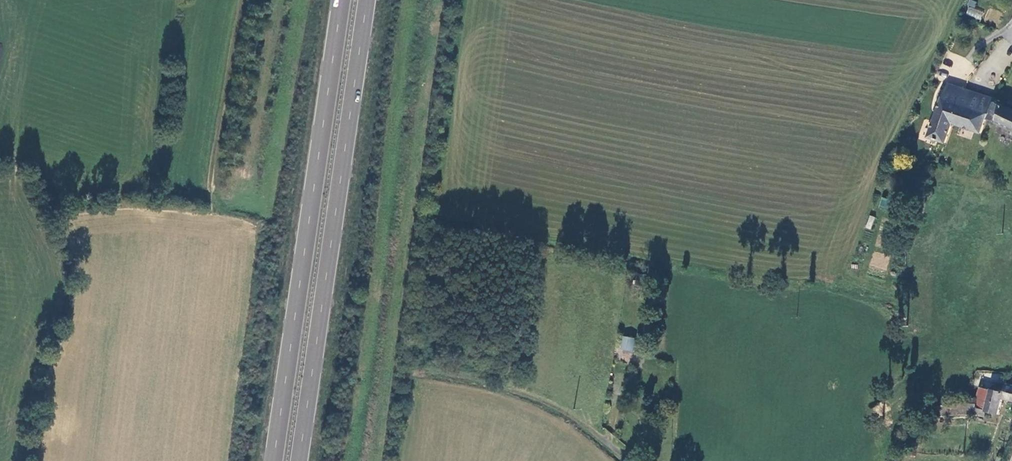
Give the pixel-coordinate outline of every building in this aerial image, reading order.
[(967,7),(966,16),(982,19),(983,10),(967,7)] [(953,124),(982,134),(989,118),(995,101),(995,100),(950,84),(930,137),(946,144),(953,124)] [(995,101),(989,118),(1011,127),(1011,109),(995,101)] [(869,215),(865,228),(871,230),(875,217),(869,215)] [(627,338),(625,348),(635,350),(637,340),(627,338)] [(1011,400),(1011,385),(1007,384),(1007,386),(1000,385),(1000,389),(981,386),(979,397),(966,403),(966,415),(974,414),(987,416),(988,411),(1001,413),(1004,398),(1011,400)]
